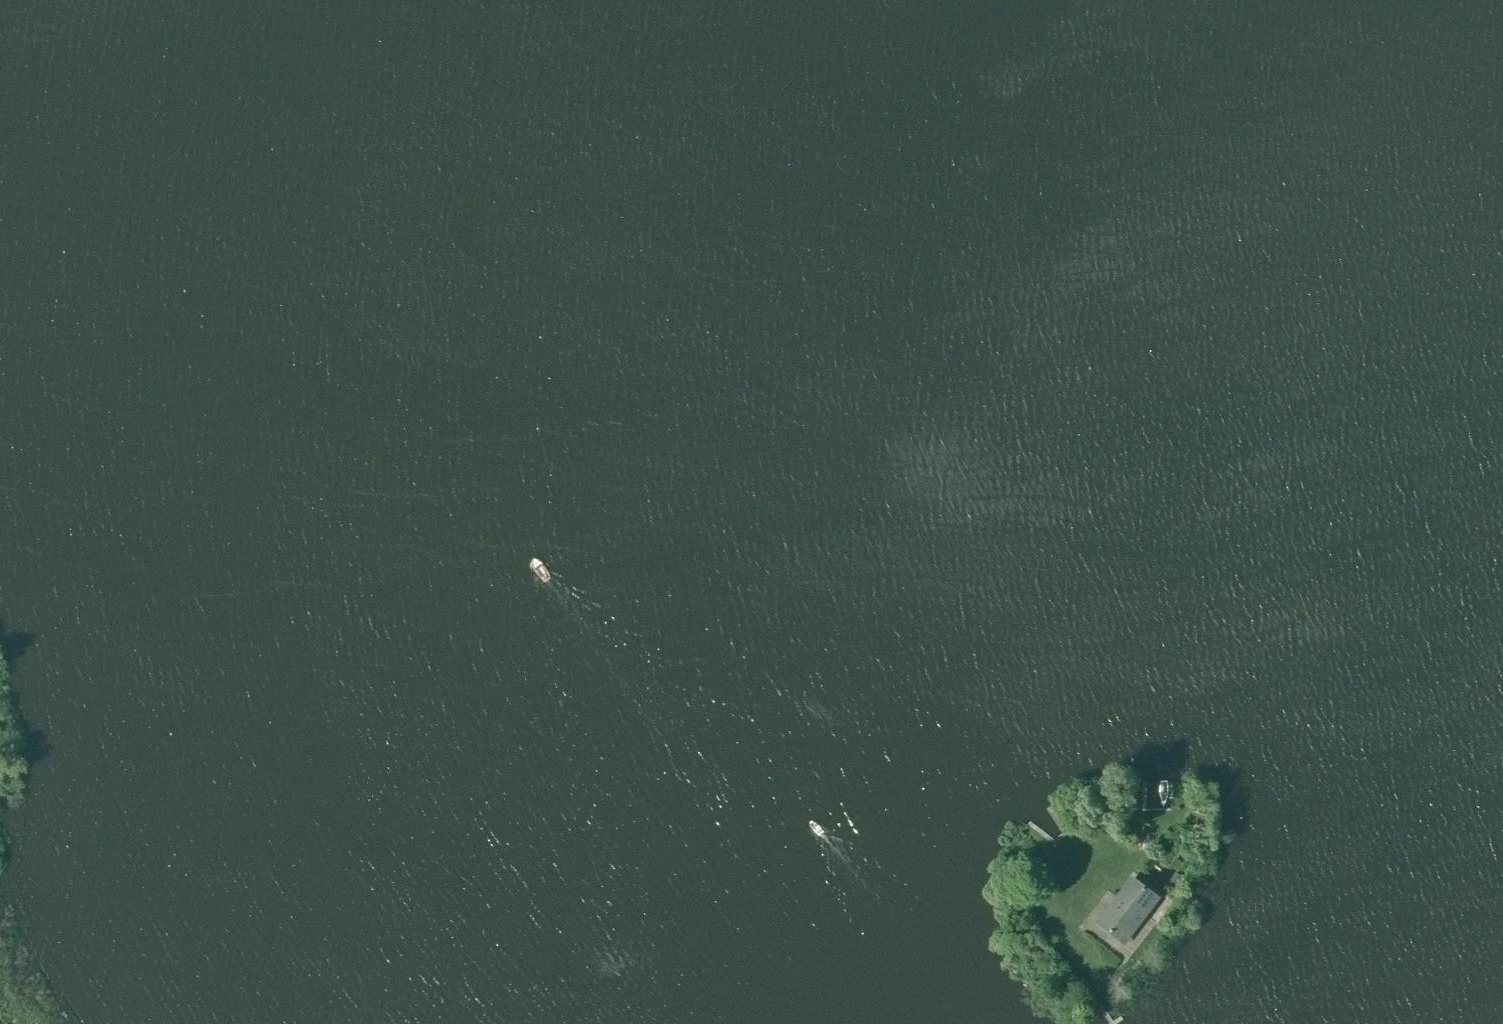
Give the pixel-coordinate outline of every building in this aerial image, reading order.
[(1161,898),(1131,875),(1095,923),(1125,946),(1161,898)]
